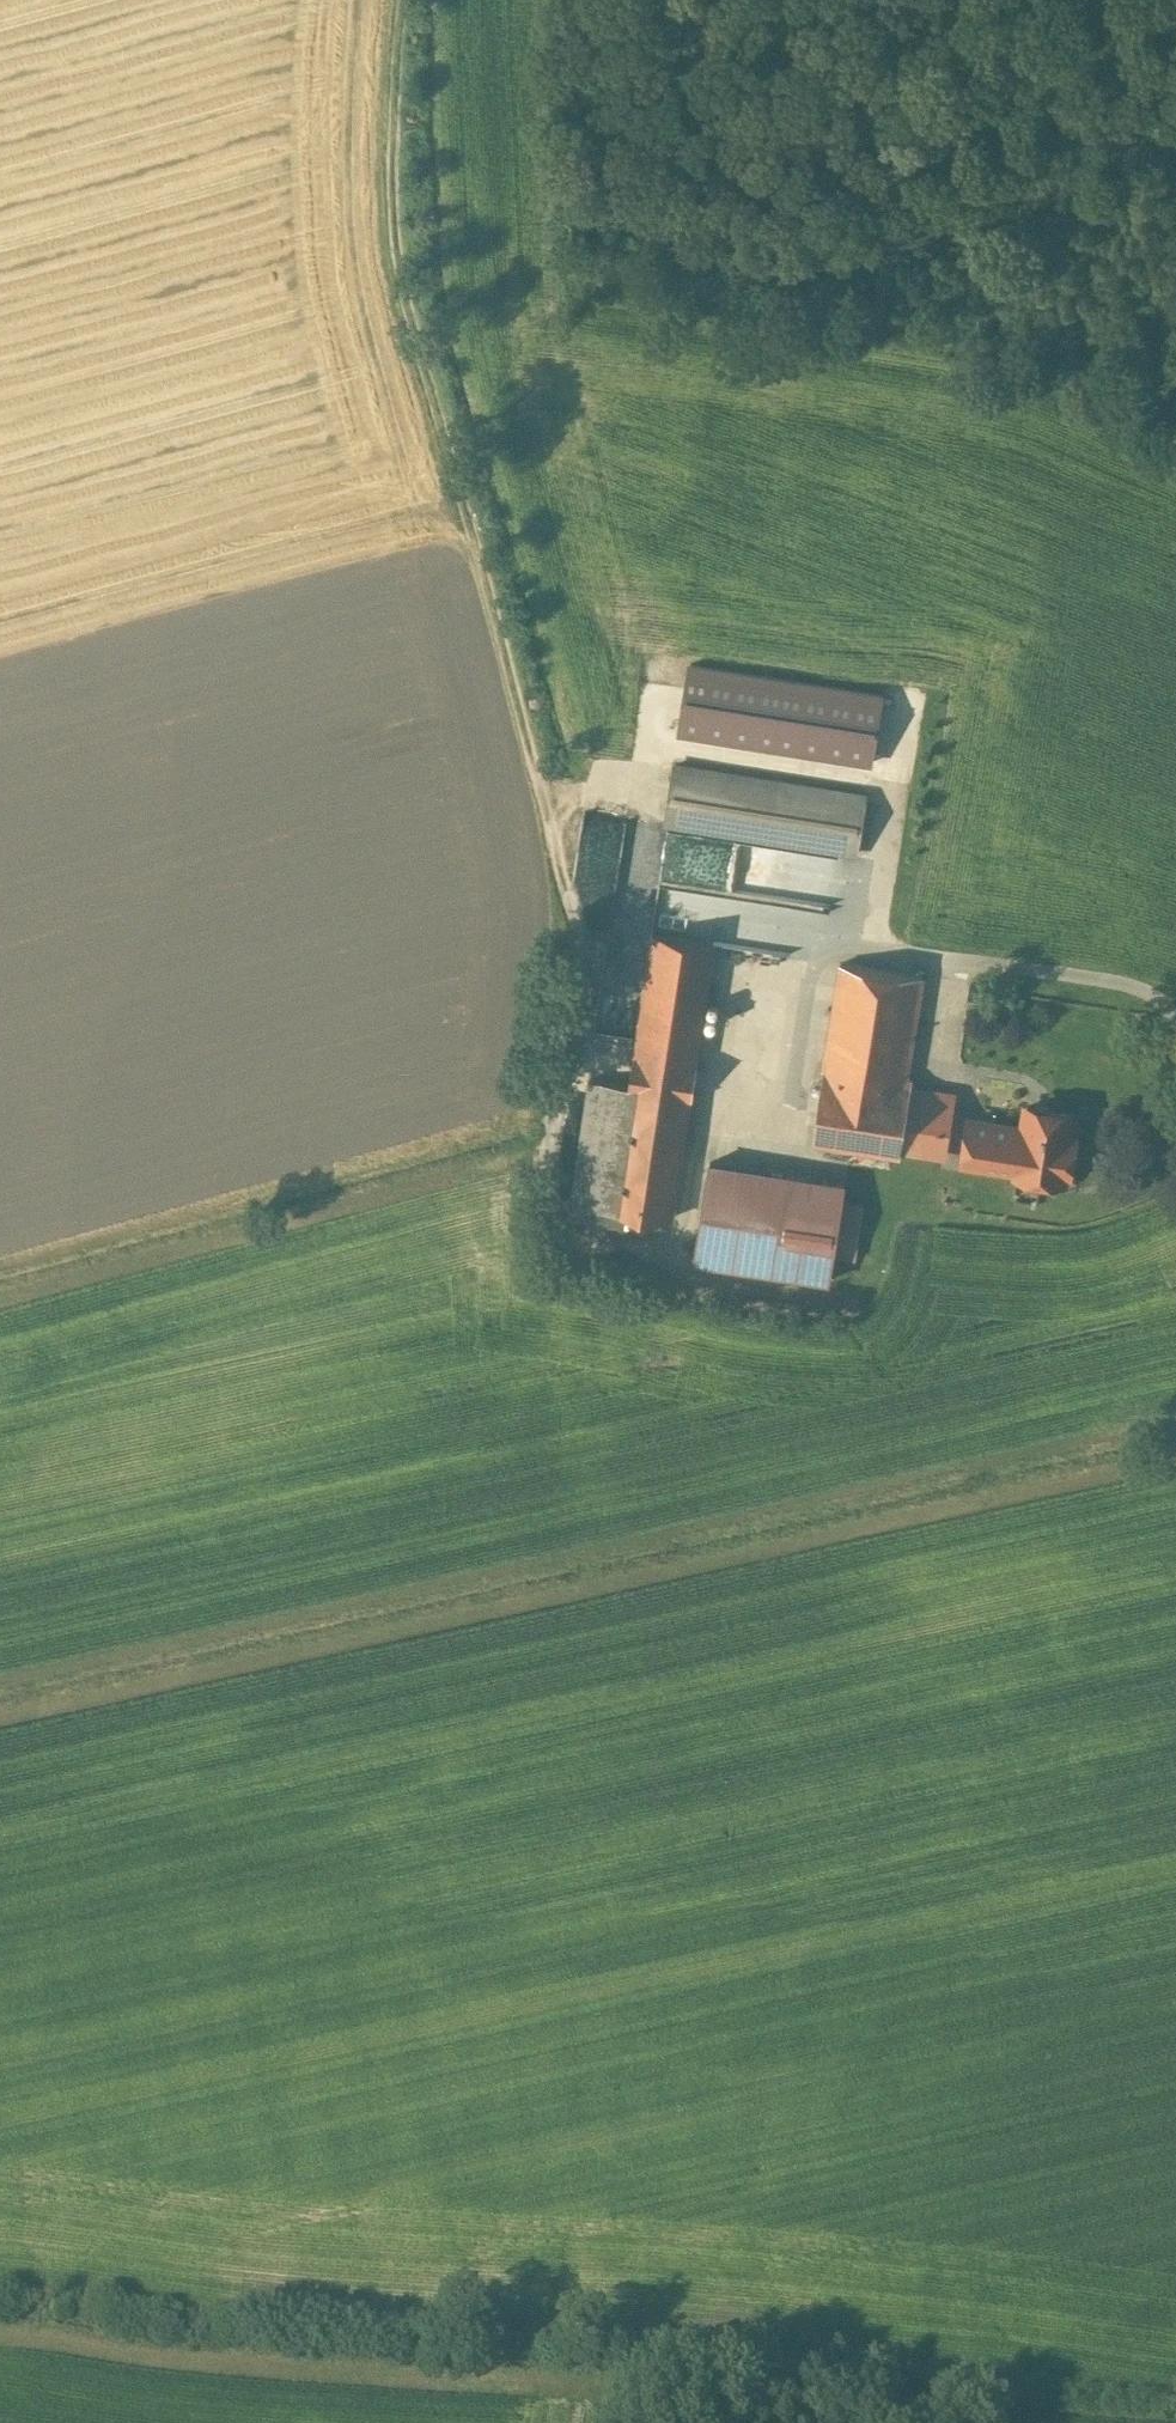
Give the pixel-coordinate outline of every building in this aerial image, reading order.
[(882,695),(690,664),(679,731),(871,763),(882,695)] [(866,795),(674,764),(665,821),(856,852),(866,795)] [(714,941),(655,932),(636,1053),(634,1053),(629,1082),(591,1076),(570,1214),(618,1222),(621,1207),(672,1215),(690,1094),(692,1094),(697,1063),(695,1062),(714,941)] [(922,974),(841,962),(814,1140),(897,1153),(908,1087),(909,1079),(906,1078),(922,974)] [(952,1094),(908,1087),(899,1145),(943,1152),(952,1094)] [(1048,1108),(1048,1110),(1029,1107),(1029,1105),(1027,1105),(1023,1126),(969,1117),(963,1159),(1014,1167),(1014,1171),(1063,1179),(1064,1172),(1069,1173),(1075,1134),(1070,1134),(1074,1112),(1048,1108)] [(844,1182),(710,1161),(695,1258),(829,1278),(833,1254),(841,1202),(844,1182)] [(864,1206),(841,1202),(833,1254),(856,1258),(864,1206)]
